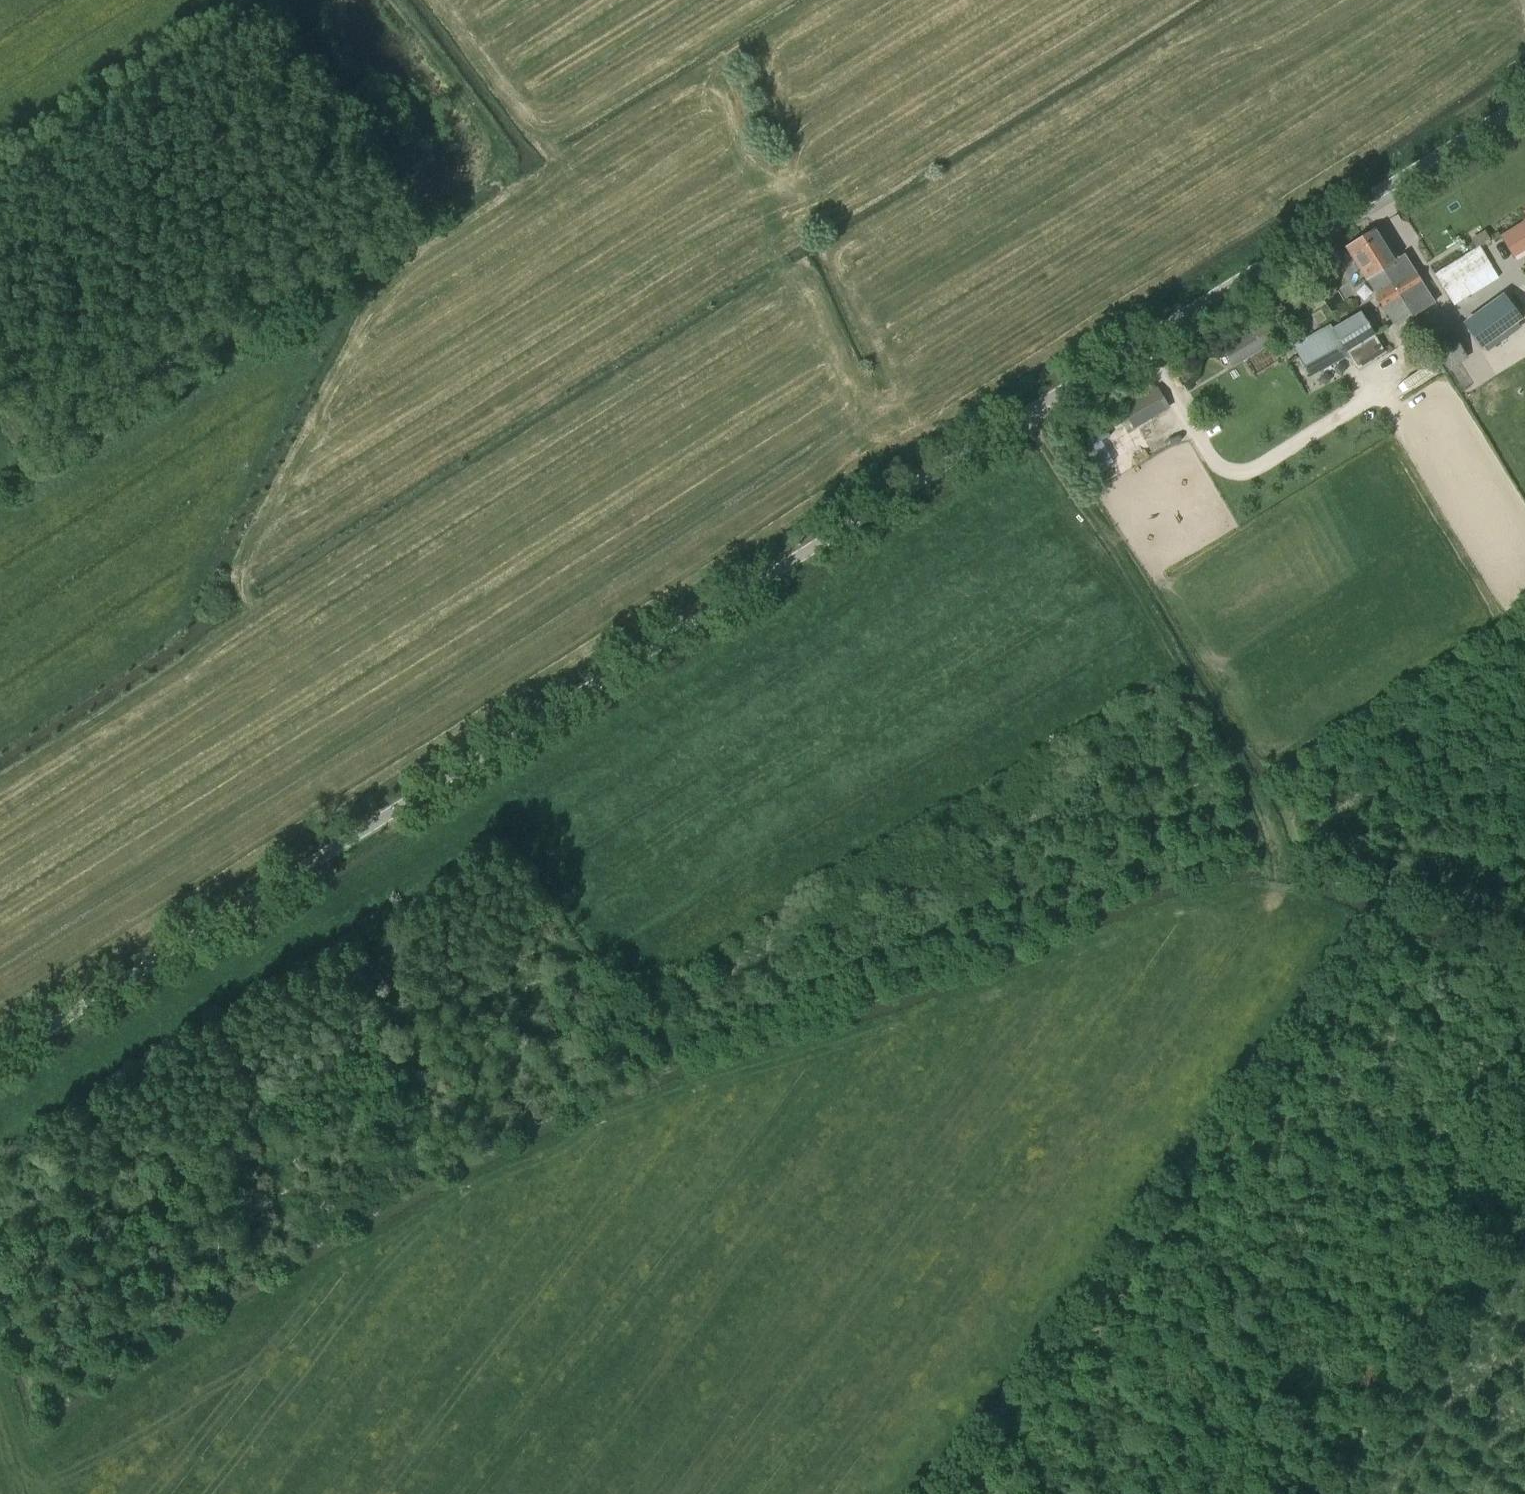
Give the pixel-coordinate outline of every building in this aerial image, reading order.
[(1524,250),(1524,220),(1500,235),(1513,257),(1524,250)] [(1434,303),(1421,282),(1404,254),(1399,258),(1379,226),(1377,227),(1362,236),(1411,313),(1413,317),(1431,306),(1434,303)] [(1482,233),(1469,241),(1474,249),(1487,241),(1482,233)] [(1366,280),(1368,280),(1368,279),(1377,294),(1376,294),(1394,324),(1411,313),(1362,236),(1346,246),(1366,280)] [(1479,246),(1435,274),(1455,306),(1472,295),(1463,282),(1491,265),(1479,246)] [(1522,319),(1507,299),(1467,327),(1482,347),(1522,319)] [(1385,354),(1361,312),(1332,329),(1330,325),(1293,346),(1305,367),(1343,346),(1356,370),(1385,354)] [(1240,359),(1275,340),(1267,324),(1224,348),(1226,352),(1233,348),(1240,359)] [(1451,333),(1431,345),(1444,368),(1465,355),(1451,333)] [(1158,388),(1124,409),(1134,426),(1168,405),(1158,388)]
